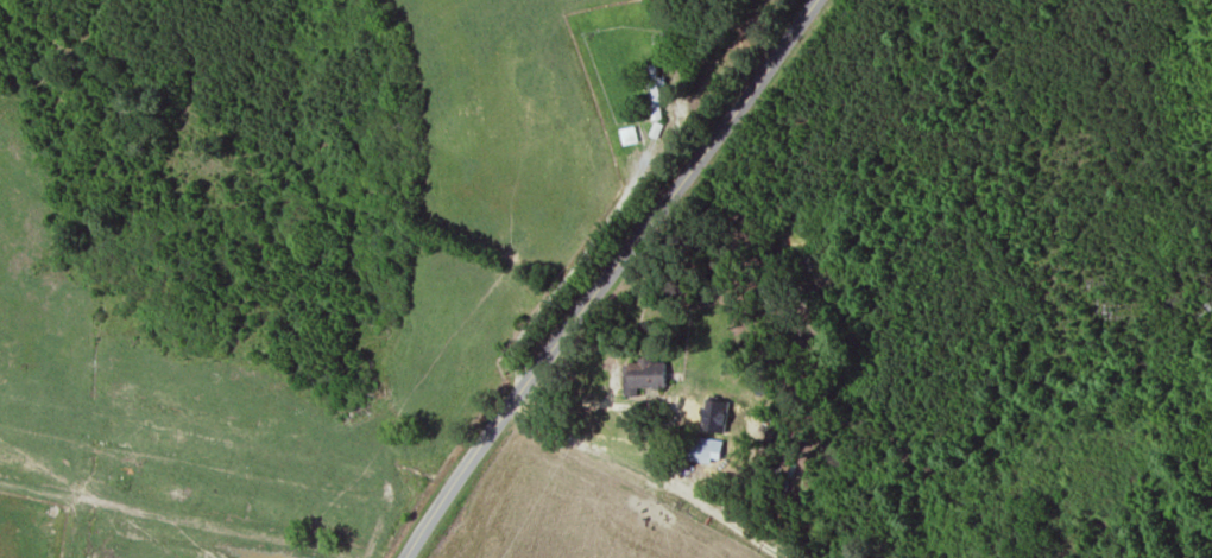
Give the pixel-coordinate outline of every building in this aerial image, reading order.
[(651,119),(661,118),(659,64),(649,64),(651,119)] [(619,128),(623,144),(638,140),(635,124),(619,128)] [(654,357),(639,357),(639,364),(630,364),(631,386),(667,386),(666,361),(654,361),(654,357)] [(729,401),(708,397),(703,429),(724,432),(729,401)] [(721,462),(724,438),(692,434),(690,458),(721,462)]
